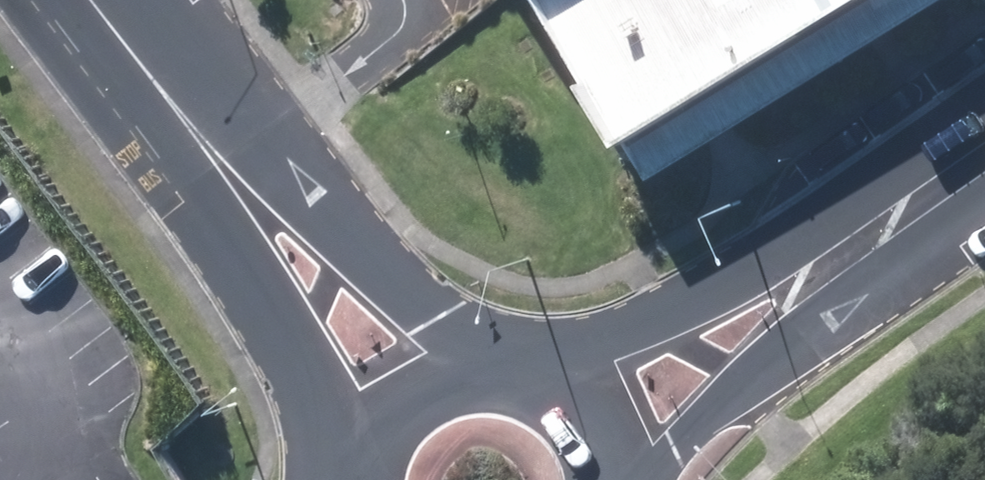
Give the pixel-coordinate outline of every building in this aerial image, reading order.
[(648,141),(878,0),(565,0),(648,141)]
